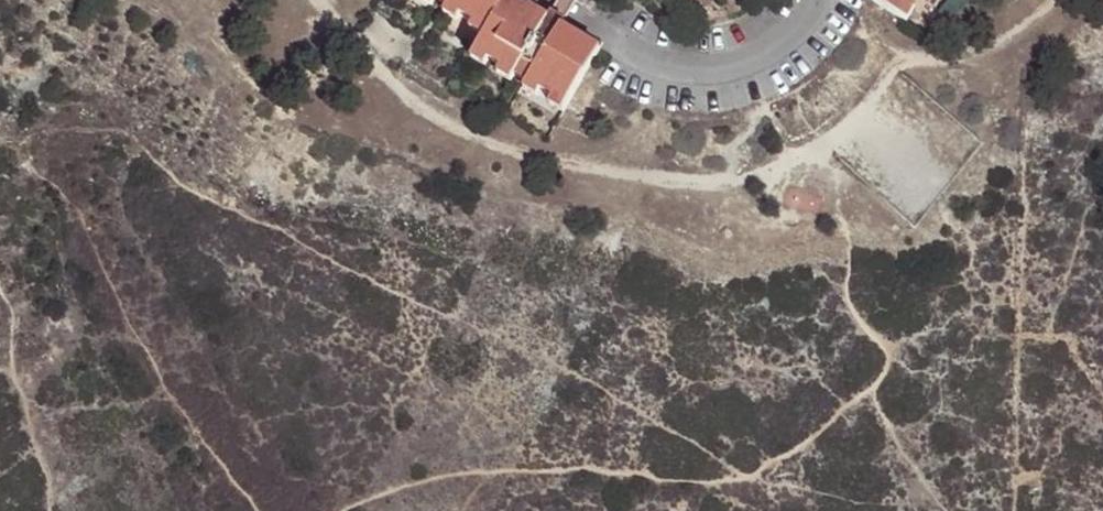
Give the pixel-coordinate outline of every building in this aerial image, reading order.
[(505,0),(432,0),(436,2),(473,24),(477,18),(490,25),(505,0)] [(513,0),(505,0),(490,25),(486,31),(477,47),(491,54),(487,60),(515,77),(553,100),(557,93),(570,101),(601,52),(513,0)] [(894,15),(901,3),(908,7),(912,0),(868,0),(894,15)] [(901,3),(894,15),(901,18),(908,7),(901,3)] [(486,31),(490,25),(477,18),(473,24),(486,31)] [(474,52),(487,60),(491,54),(477,47),(474,52)] [(566,108),(570,101),(557,93),(553,100),(566,108)]
